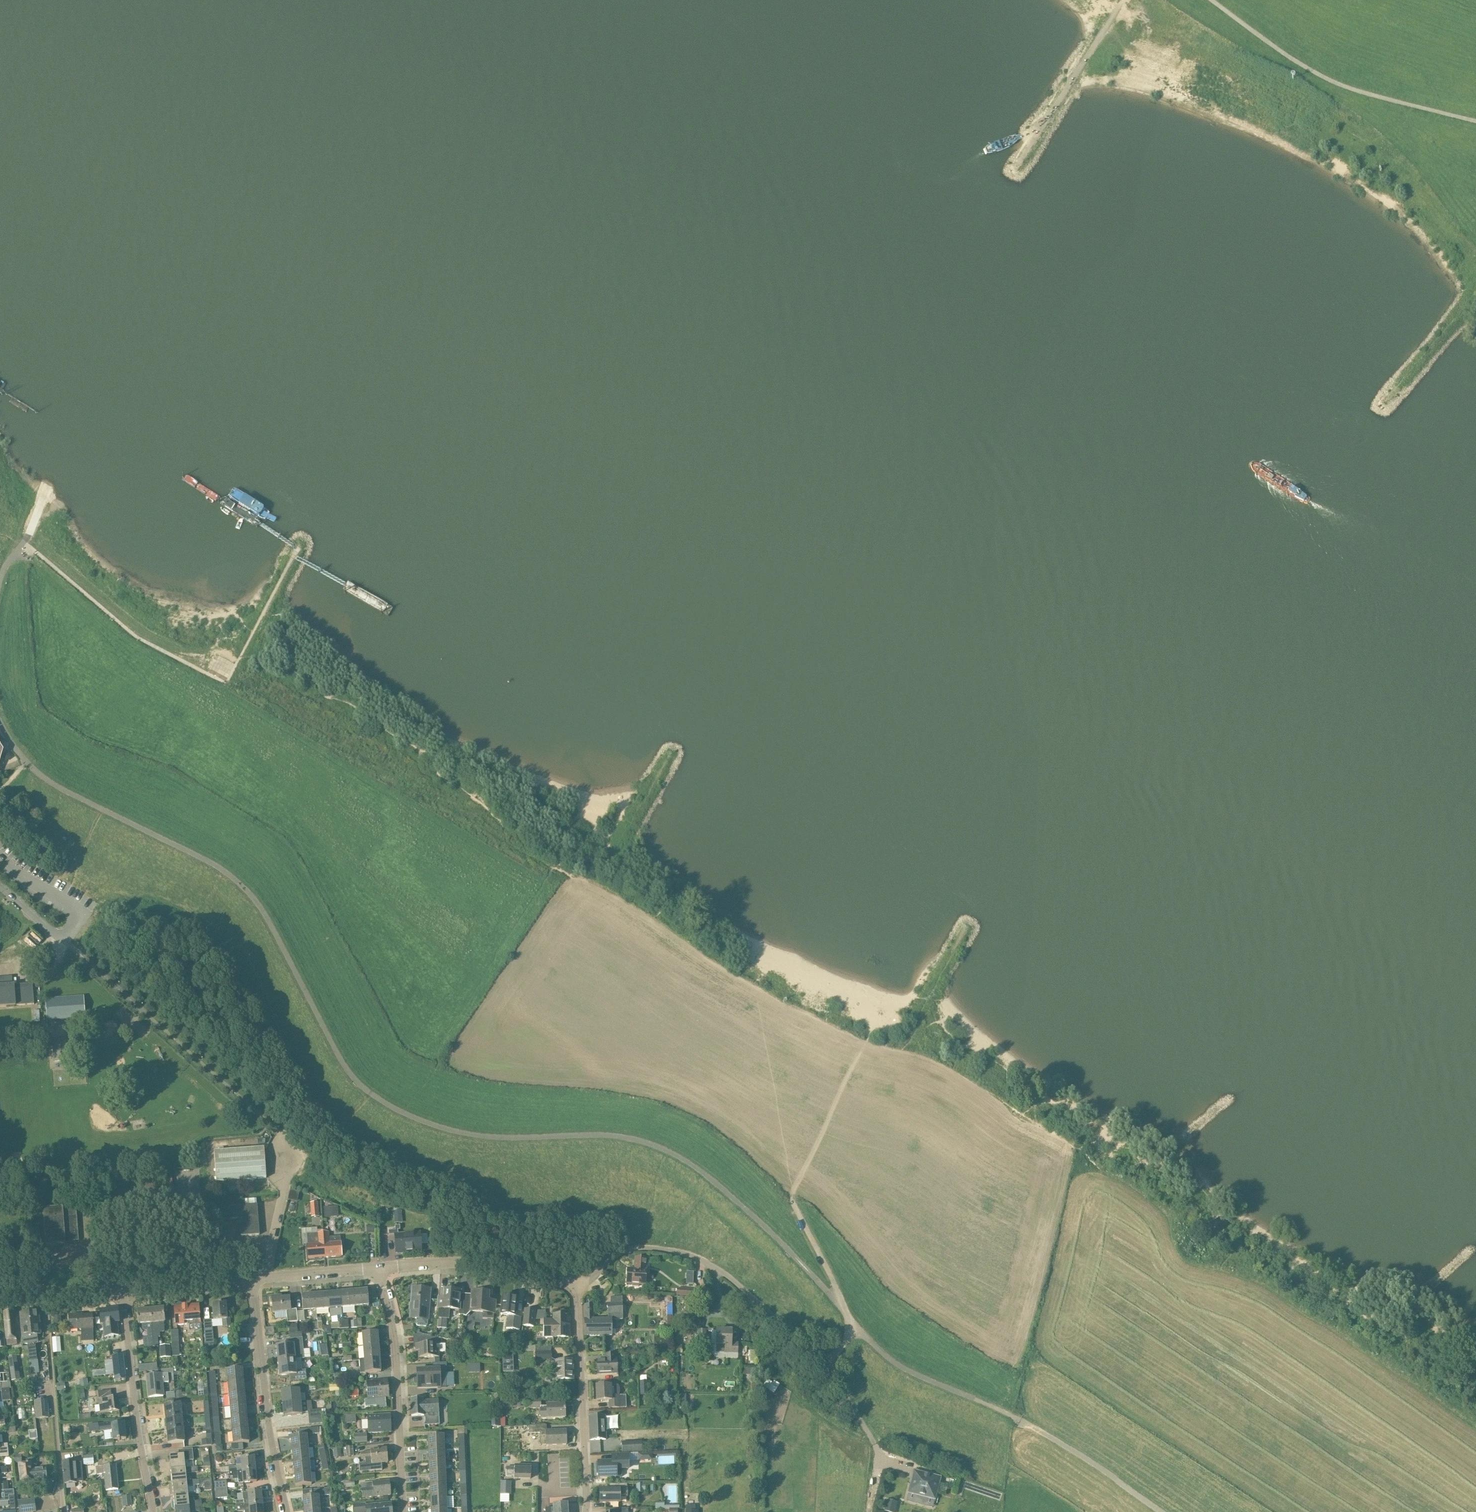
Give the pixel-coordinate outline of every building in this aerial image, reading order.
[(12,977),(0,978),(0,1007),(16,1006),(16,1005),(34,1004),(33,983),(15,985),(15,984),(13,985),(12,977)] [(46,999),(47,1020),(86,1017),(84,996),(46,999)] [(214,1152),(216,1182),(266,1178),(264,1148),(214,1152)] [(318,1203),(311,1203),(312,1217),(319,1216),(318,1203)] [(245,1206),(229,1207),(230,1220),(240,1219),(241,1237),(260,1235),(257,1205),(245,1206)] [(324,1206),(325,1216),(339,1216),(338,1206),(324,1206)] [(43,1209),(46,1245),(66,1243),(66,1242),(79,1241),(76,1207),(43,1209)] [(395,1211),(395,1222),(403,1222),(402,1211),(395,1211)] [(394,1232),(387,1233),(387,1237),(393,1237),(395,1255),(420,1253),(419,1235),(397,1236),(396,1232),(399,1232),(398,1227),(394,1228),(394,1232)] [(329,1232),(323,1233),(325,1258),(342,1256),(340,1236),(329,1237),(329,1232)] [(318,1233),(307,1234),(307,1245),(308,1259),(325,1258),(323,1233),(318,1233)] [(635,1269),(628,1269),(627,1283),(633,1284),(633,1286),(639,1286),(639,1284),(645,1284),(646,1270),(646,1266),(647,1266),(648,1258),(636,1257),(635,1269)] [(676,1287),(676,1295),(696,1296),(696,1289),(676,1287)] [(411,1310),(411,1318),(413,1318),(413,1330),(427,1330),(427,1325),(427,1319),(428,1319),(430,1291),(430,1289),(414,1288),(413,1298),(413,1303),(412,1303),(411,1310)] [(368,1290),(355,1291),(356,1307),(369,1305),(368,1290)] [(439,1300),(438,1308),(438,1318),(449,1319),(450,1309),(459,1309),(459,1314),(464,1315),(465,1294),(460,1293),(460,1291),(445,1290),(444,1300),(439,1300)] [(355,1291),(341,1292),(343,1308),(356,1307),(355,1291)] [(341,1292),(328,1293),(330,1309),(343,1308),(341,1292)] [(464,1315),(464,1316),(466,1316),(471,1311),(483,1312),(483,1318),(494,1319),(495,1310),(495,1308),(495,1305),(495,1304),(488,1303),(488,1293),(472,1292),(472,1294),(465,1294),(464,1315)] [(328,1293),(315,1294),(316,1310),(330,1309),(328,1293)] [(316,1310),(315,1294),(302,1295),(303,1311),(316,1310)] [(503,1296),(501,1315),(508,1316),(507,1328),(520,1329),(521,1317),(520,1317),(515,1317),(515,1312),(517,1298),(503,1296)] [(610,1296),(611,1304),(608,1304),(608,1313),(611,1313),(612,1319),(623,1319),(622,1296),(610,1296)] [(274,1312),(286,1311),(288,1323),(298,1322),(297,1309),(290,1310),(289,1298),(281,1299),(281,1297),(272,1298),(274,1312)] [(214,1320),(223,1319),(224,1327),(231,1326),(230,1318),(227,1318),(226,1303),(213,1304),(214,1320)] [(176,1325),(201,1323),(199,1305),(174,1307),(176,1325)] [(612,1319),(594,1319),(593,1305),(585,1305),(585,1320),(585,1336),(612,1335),(612,1319)] [(101,1323),(103,1323),(105,1336),(119,1335),(117,1322),(119,1321),(118,1308),(100,1310),(101,1323)] [(163,1308),(151,1309),(152,1323),(154,1347),(159,1346),(158,1337),(160,1337),(160,1332),(159,1323),(164,1322),(165,1322),(163,1308)] [(151,1309),(138,1310),(139,1324),(142,1324),(143,1331),(147,1331),(148,1337),(143,1337),(144,1347),(154,1347),(152,1323),(151,1309)] [(525,1310),(523,1326),(534,1327),(535,1320),(536,1311),(525,1310)] [(17,1344),(14,1311),(4,1312),(7,1345),(17,1344)] [(20,1313),(23,1336),(22,1337),(23,1344),(38,1341),(37,1335),(41,1334),(38,1311),(20,1313)] [(70,1329),(81,1329),(82,1341),(94,1341),(93,1317),(80,1318),(80,1314),(69,1314),(70,1329)] [(545,1319),(545,1337),(570,1337),(570,1330),(568,1330),(568,1315),(553,1315),(553,1319),(545,1319)] [(298,1324),(289,1324),(290,1332),(298,1332),(298,1324)] [(204,1329),(205,1343),(206,1343),(206,1349),(214,1348),(214,1343),(213,1329),(204,1329)] [(706,1345),(706,1330),(698,1330),(698,1345),(706,1345)] [(717,1330),(716,1345),(716,1352),(738,1353),(738,1343),(732,1343),(732,1331),(717,1330)] [(362,1333),(363,1347),(379,1345),(378,1332),(362,1333)] [(419,1344),(416,1344),(416,1348),(416,1349),(417,1351),(419,1351),(419,1358),(434,1357),(439,1357),(438,1352),(446,1352),(445,1344),(443,1344),(443,1339),(431,1337),(419,1335),(418,1336),(419,1336),(419,1344)] [(290,1338),(290,1345),(277,1346),(279,1361),(301,1359),(300,1350),(304,1350),(303,1337),(290,1338)] [(327,1344),(320,1345),(322,1356),(329,1355),(327,1344)] [(171,1345),(160,1345),(160,1358),(171,1357),(171,1345)] [(379,1345),(363,1347),(365,1360),(380,1358),(379,1345)] [(552,1358),(552,1351),(551,1350),(552,1347),(536,1346),(536,1351),(536,1359),(552,1358)] [(33,1348),(28,1349),(28,1350),(29,1354),(29,1359),(30,1363),(37,1363),(36,1350),(33,1348)] [(512,1350),(502,1351),(502,1359),(513,1358),(512,1350)] [(597,1360),(597,1374),(617,1373),(617,1359),(616,1359),(615,1353),(605,1354),(606,1360),(597,1360)] [(123,1354),(123,1355),(112,1356),(115,1380),(126,1379),(123,1354)] [(16,1356),(8,1357),(11,1374),(19,1372),(16,1356)] [(381,1372),(380,1358),(365,1360),(360,1360),(361,1373),(381,1372)] [(301,1359),(279,1361),(280,1375),(293,1374),(294,1380),(307,1379),(306,1370),(302,1370),(301,1359)] [(574,1380),(573,1359),(555,1360),(556,1380),(574,1380)] [(139,1371),(158,1370),(157,1362),(139,1364),(139,1371)] [(433,1363),(433,1369),(418,1370),(418,1388),(440,1387),(446,1387),(446,1373),(447,1373),(447,1362),(433,1363)] [(468,1363),(468,1371),(480,1371),(480,1363),(468,1363)] [(227,1370),(228,1382),(244,1381),(243,1368),(227,1370)] [(347,1371),(334,1372),(335,1380),(348,1379),(347,1371)] [(162,1373),(162,1374),(147,1375),(149,1397),(164,1395),(163,1383),(169,1382),(168,1373),(162,1373)] [(10,1389),(10,1388),(11,1388),(10,1379),(8,1379),(8,1381),(1,1382),(1,1378),(0,1378),(0,1390),(10,1389)] [(368,1399),(365,1399),(366,1406),(378,1405),(378,1408),(386,1407),(385,1397),(389,1397),(388,1380),(366,1382),(368,1399)] [(774,1392),(779,1384),(774,1380),(768,1388),(774,1392)] [(244,1381),(228,1382),(229,1394),(245,1393),(244,1381)] [(209,1383),(201,1383),(201,1395),(209,1394),(209,1383)] [(597,1401),(609,1400),(609,1408),(626,1407),(625,1394),(619,1395),(619,1394),(620,1392),(620,1391),(619,1389),(619,1387),(618,1385),(596,1386),(597,1401)] [(3,1400),(3,1401),(11,1400),(10,1389),(0,1390),(0,1401),(3,1400)] [(281,1391),(283,1404),(301,1402),(300,1389),(281,1391)] [(358,1389),(349,1390),(350,1398),(358,1398),(358,1389)] [(111,1390),(98,1391),(101,1412),(119,1410),(118,1397),(112,1398),(111,1390)] [(245,1393),(229,1394),(230,1407),(246,1405),(245,1393)] [(423,1399),(411,1399),(412,1416),(424,1415),(425,1425),(440,1425),(439,1412),(439,1399),(424,1400),(424,1399),(424,1398),(423,1399)] [(547,1405),(547,1407),(541,1407),(541,1399),(526,1399),(526,1409),(541,1409),(540,1410),(540,1420),(547,1420),(547,1419),(566,1418),(565,1404),(547,1405)] [(48,1417),(47,1400),(35,1401),(37,1418),(48,1417)] [(301,1402),(283,1404),(284,1416),(303,1414),(302,1413),(308,1412),(308,1411),(307,1402),(301,1402)] [(165,1406),(166,1418),(182,1417),(181,1404),(165,1406)] [(246,1405),(230,1407),(231,1419),(247,1418),(246,1405)] [(326,1416),(326,1409),(321,1410),(321,1409),(308,1411),(308,1412),(309,1418),(326,1416)] [(356,1415),(345,1415),(345,1423),(356,1422),(356,1415)] [(369,1433),(391,1432),(391,1415),(369,1415),(369,1433)] [(605,1416),(589,1417),(590,1439),(606,1439),(605,1416)] [(182,1417),(166,1418),(167,1431),(184,1429),(182,1417)] [(247,1418),(231,1419),(232,1431),(248,1430),(247,1418)] [(99,1431),(112,1430),(113,1440),(126,1439),(125,1423),(112,1424),(112,1422),(99,1424),(99,1431)] [(566,1430),(547,1431),(547,1425),(529,1426),(530,1433),(540,1433),(541,1445),(547,1445),(567,1444),(566,1430)] [(291,1436),(292,1449),(308,1447),(307,1435),(319,1434),(319,1433),(321,1433),(321,1428),(319,1428),(318,1427),(297,1429),(297,1436),(291,1436)] [(184,1429),(167,1431),(168,1443),(185,1442),(184,1429)] [(37,1430),(29,1431),(30,1439),(37,1438),(37,1430)] [(248,1430),(232,1431),(234,1443),(232,1444),(232,1450),(244,1449),(243,1443),(250,1442),(248,1430)] [(354,1434),(355,1442),(367,1442),(367,1433),(354,1434)] [(428,1436),(429,1448),(445,1448),(444,1435),(428,1436)] [(642,1441),(621,1442),(622,1452),(642,1451),(642,1441)] [(9,1456),(8,1444),(0,1444),(0,1457),(9,1456)] [(353,1446),(346,1447),(347,1456),(354,1456),(353,1446)] [(308,1447),(292,1449),(294,1461),(309,1459),(308,1447)] [(340,1447),(333,1448),(334,1457),(341,1456),(340,1447)] [(445,1448),(429,1448),(429,1461),(445,1460),(445,1448)] [(170,1456),(171,1469),(186,1468),(185,1461),(194,1460),(192,1449),(178,1451),(179,1455),(170,1456)] [(371,1450),(371,1451),(361,1452),(361,1460),(365,1459),(366,1463),(359,1463),(360,1472),(382,1470),(382,1463),(388,1462),(387,1449),(371,1450)] [(605,1461),(596,1462),(596,1472),(599,1471),(599,1477),(616,1476),(623,1476),(622,1468),(628,1468),(628,1462),(628,1453),(612,1454),(612,1462),(605,1462),(605,1461)] [(94,1455),(83,1456),(84,1465),(94,1464),(94,1455)] [(229,1472),(242,1470),(256,1469),(254,1457),(241,1458),(242,1464),(237,1465),(237,1466),(229,1467),(229,1472)] [(309,1459),(294,1461),(295,1473),(311,1472),(309,1459)] [(445,1460),(429,1461),(430,1473),(446,1472),(445,1460)] [(84,1482),(82,1462),(76,1463),(75,1461),(64,1462),(66,1484),(77,1483),(77,1482),(84,1482)] [(47,1478),(46,1468),(32,1470),(31,1464),(20,1465),(22,1481),(47,1478)] [(97,1474),(105,1473),(106,1481),(106,1490),(119,1489),(116,1465),(97,1467),(97,1474)] [(506,1477),(515,1477),(515,1478),(530,1479),(531,1466),(516,1465),(515,1467),(506,1466),(506,1477)] [(186,1468),(171,1469),(172,1482),(187,1481),(186,1473),(198,1472),(198,1467),(186,1468)] [(257,1481),(256,1469),(242,1470),(229,1472),(230,1477),(233,1477),(233,1480),(238,1479),(239,1483),(257,1481)] [(940,1478),(914,1471),(909,1492),(917,1494),(916,1498),(926,1501),(927,1497),(934,1499),(940,1478)] [(311,1472),(295,1473),(296,1486),(312,1484),(311,1472)] [(446,1472),(430,1473),(430,1485),(446,1484),(446,1472)] [(187,1481),(172,1482),(174,1495),(188,1494),(188,1486),(200,1484),(199,1480),(187,1481)] [(354,1480),(344,1481),(344,1488),(355,1487),(354,1480)] [(226,1481),(215,1482),(216,1490),(227,1489),(226,1481)] [(375,1497),(391,1495),(389,1481),(374,1483),(374,1488),(361,1488),(362,1498),(375,1497)] [(501,1481),(501,1494),(511,1495),(511,1481),(501,1481)] [(5,1490),(9,1490),(8,1482),(3,1482),(3,1485),(0,1485),(0,1491),(5,1490)] [(600,1490),(600,1502),(611,1502),(611,1504),(618,1504),(618,1502),(620,1502),(620,1496),(627,1496),(627,1484),(627,1483),(609,1484),(609,1490),(600,1490)] [(446,1484),(430,1485),(431,1497),(447,1497),(446,1490),(451,1490),(450,1484),(446,1484)] [(332,1488),(302,1491),(303,1497),(304,1504),(304,1510),(320,1508),(320,1503),(319,1496),(332,1495),(332,1488)] [(227,1489),(216,1490),(216,1498),(228,1497),(227,1489)] [(13,1490),(0,1491),(0,1502),(10,1501),(9,1495),(14,1495),(14,1490),(13,1490)] [(236,1506),(249,1504),(263,1503),(262,1491),(248,1492),(242,1493),(243,1500),(236,1501),(236,1506)] [(188,1494),(174,1495),(175,1508),(190,1507),(202,1506),(201,1500),(195,1501),(194,1499),(189,1499),(188,1494)] [(131,1496),(123,1496),(124,1506),(132,1506),(131,1496)] [(447,1497),(431,1497),(431,1509),(447,1509),(447,1497)] [(885,1511),(890,1511),(894,1511),(897,1502),(888,1499),(885,1511)] [(19,1501),(20,1511),(28,1511),(36,1511),(34,1500),(19,1501)] [(263,1503),(249,1504),(236,1506),(237,1511),(245,1511),(264,1511),(263,1503)] [(366,1505),(366,1503),(353,1504),(354,1511),(392,1511),(391,1503),(366,1505)]
